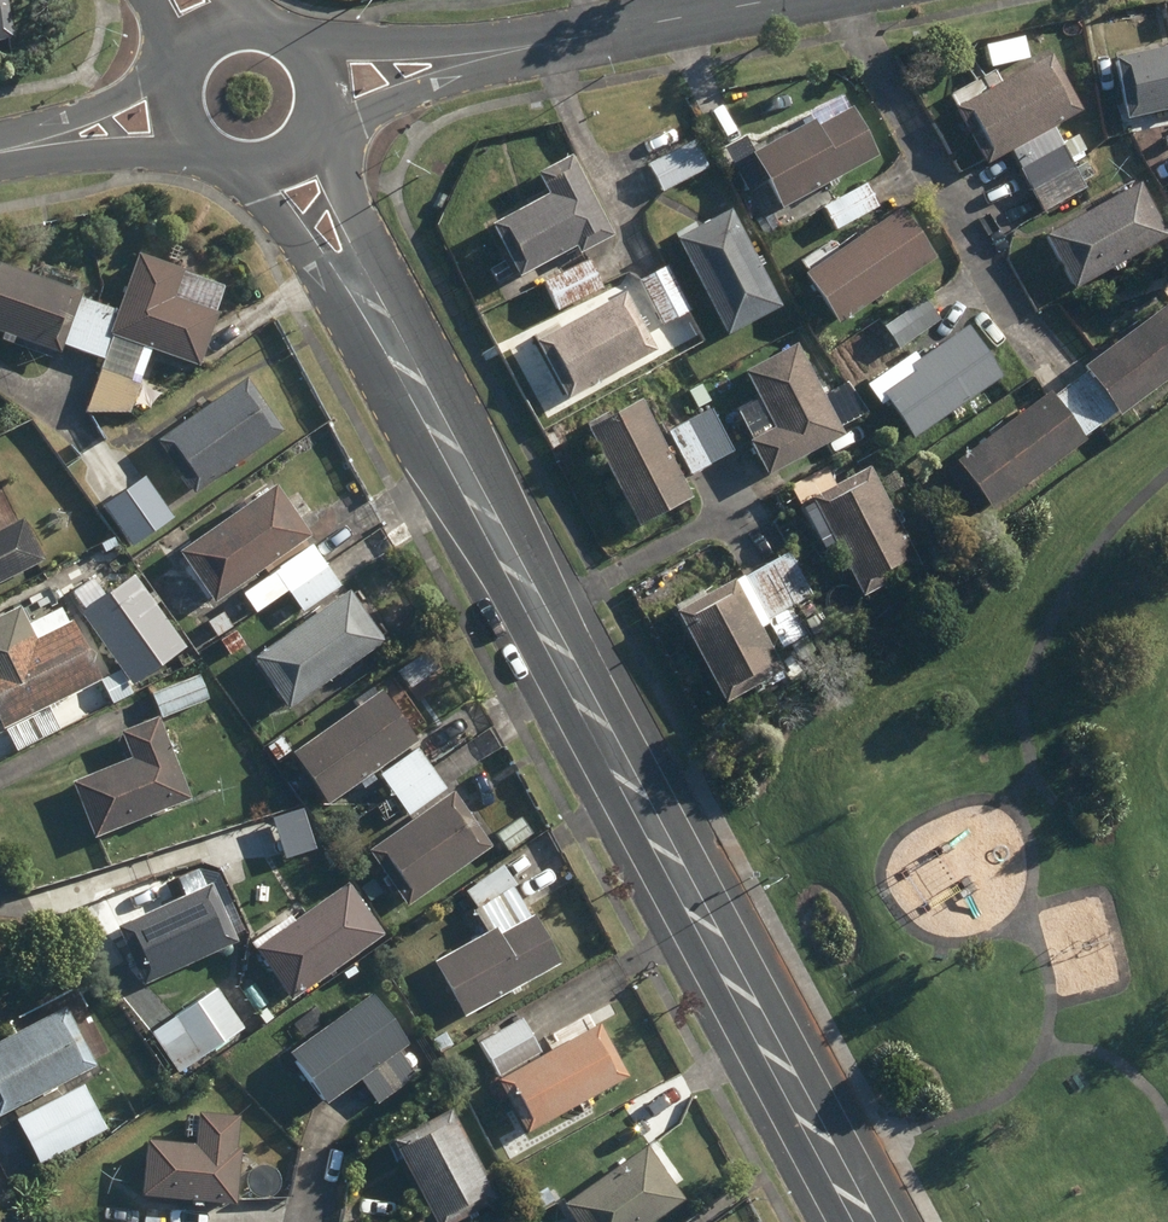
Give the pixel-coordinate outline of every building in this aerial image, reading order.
[(15,41),(7,0),(0,0),(0,44),(15,41)] [(1114,16),(1117,32),(1135,29),(1133,13),(1114,16)] [(1132,122),(1167,114),(1167,51),(1118,62),(1132,122)] [(962,111),(992,167),(1013,155),(1034,192),(1077,169),(1056,131),(1086,115),(1055,60),(962,111)] [(769,183),(784,211),(880,159),(854,112),(819,130),(816,124),(757,156),(748,138),(725,150),(748,194),(769,183)] [(1066,146),(1074,158),(1087,150),(1079,138),(1066,146)] [(652,167),(667,194),(710,170),(695,143),(652,167)] [(496,229),(522,279),(580,248),(584,255),(615,239),(574,159),(541,176),(553,199),(496,229)] [(1078,170),(1087,183),(1098,177),(1089,163),(1078,170)] [(1077,169),(1034,192),(1046,214),(1089,191),(1077,169)] [(824,209),(837,234),(881,209),(869,186),(824,209)] [(1078,292),(1167,242),(1167,229),(1143,186),(1048,240),(1078,292)] [(808,279),(842,329),(938,261),(905,213),(808,279)] [(680,243),(731,337),(784,309),(734,215),(680,243)] [(756,225),(766,241),(782,230),(772,215),(756,225)] [(120,310),(103,305),(85,352),(106,359),(116,334),(201,365),(220,312),(177,296),(186,269),(141,252),(120,310)] [(103,305),(83,297),(86,291),(0,259),(0,330),(63,353),(66,345),(85,352),(103,305)] [(547,285),(560,312),(606,290),(593,263),(547,285)] [(491,273),(499,285),(513,277),(506,264),(491,273)] [(642,285),(665,327),(692,313),(669,270),(642,285)] [(537,346),(569,404),(659,355),(626,296),(537,346)] [(888,328),(902,350),(942,323),(927,301),(888,328)] [(1075,388),(1103,427),(1119,414),(1123,419),(1167,386),(1167,312),(1088,371),(1091,376),(1075,388)] [(889,404),(915,442),(963,409),(972,423),(994,407),(985,393),(1005,380),(970,330),(922,363),(917,356),(868,390),(882,410),(889,404)] [(739,414),(772,477),(847,438),(799,347),(748,375),(762,402),(739,414)] [(159,439),(195,491),(286,429),(251,377),(159,439)] [(1085,441),(1103,427),(1075,388),(1056,401),(1052,396),(959,465),(995,513),(1088,445),(1085,441)] [(590,432),(640,531),(694,502),(643,405),(590,432)] [(692,424),(714,467),(736,455),(713,414),(692,424)] [(693,478),(714,467),(692,424),(671,436),(693,478)] [(815,505),(867,601),(925,568),(870,471),(838,488),(829,470),(793,490),(804,511),(815,505)] [(132,528),(140,541),(167,523),(139,480),(112,499),(114,501),(98,512),(117,538),(132,528)] [(290,590),(326,565),(308,538),(313,534),(278,483),(183,549),(218,599),(241,584),(260,611),(290,590)] [(40,558),(21,520),(0,531),(0,579),(40,558)] [(766,569),(789,612),(814,598),(791,555),(766,569)] [(326,565),(290,590),(305,611),(347,581),(334,562),(328,566),(326,565)] [(804,640),(789,612),(766,569),(680,617),(729,705),(787,673),(764,630),(772,626),(786,650),(804,640)] [(256,655),(291,707),(387,641),(352,589),(256,655)] [(0,719),(4,727),(104,678),(76,620),(71,623),(62,607),(31,622),(22,604),(0,615),(0,719)] [(85,622),(119,693),(184,661),(156,604),(109,627),(103,615),(85,622)] [(209,622),(218,636),(234,626),(225,611),(209,622)] [(806,625),(815,639),(830,630),(821,616),(806,625)] [(223,639),(232,655),(247,646),(239,630),(223,639)] [(796,655),(802,666),(816,659),(809,647),(796,655)] [(152,693),(162,718),(210,699),(200,674),(152,693)] [(420,740),(389,695),(395,695),(400,691),(400,684),(396,679),(389,679),(384,684),(384,691),(295,751),(329,801),(420,740)] [(8,729),(18,752),(60,731),(50,709),(8,729)] [(75,779),(97,837),(193,798),(160,716),(124,730),(134,755),(75,779)] [(268,748),(278,762),(292,752),(283,737),(268,748)] [(365,816),(395,795),(432,768),(419,748),(351,796),(365,816)] [(447,789),(432,768),(395,795),(410,815),(447,789)] [(371,849),(409,904),(492,845),(455,791),(371,849)] [(500,835),(510,850),(534,833),(523,818),(500,835)] [(436,960),(467,1015),(562,963),(536,915),(534,917),(506,868),(467,890),(490,931),(436,960)] [(361,888),(383,918),(396,910),(374,879),(361,888)] [(120,927),(146,983),(239,939),(212,883),(120,927)] [(361,959),(373,976),(385,967),(373,950),(361,959)] [(245,996),(257,1014),(274,1002),(262,984),(245,996)] [(154,1032),(179,1070),(244,1028),(219,989),(154,1032)] [(363,1078),(381,1102),(419,1075),(401,1051),(412,1043),(376,993),(294,1051),(330,1102),(363,1078)] [(0,1116),(98,1065),(67,1005),(0,1040),(0,1115),(0,1116)] [(481,1044),(500,1077),(543,1052),(523,1019),(481,1044)] [(501,1079),(531,1131),(630,1075),(601,1024),(501,1079)] [(17,1119),(40,1164),(107,1130),(111,1138),(129,1129),(120,1111),(101,1120),(84,1085),(17,1119)] [(441,1221),(457,1221),(500,1198),(453,1110),(398,1140),(441,1221)] [(144,1194),(238,1203),(243,1148),(238,1147),(242,1115),(202,1112),(199,1144),(148,1140),(144,1194)] [(581,1221),(653,1221),(686,1199),(648,1144),(567,1202),(581,1221)] [(507,1205),(514,1217),(526,1210),(519,1198),(507,1205)]
